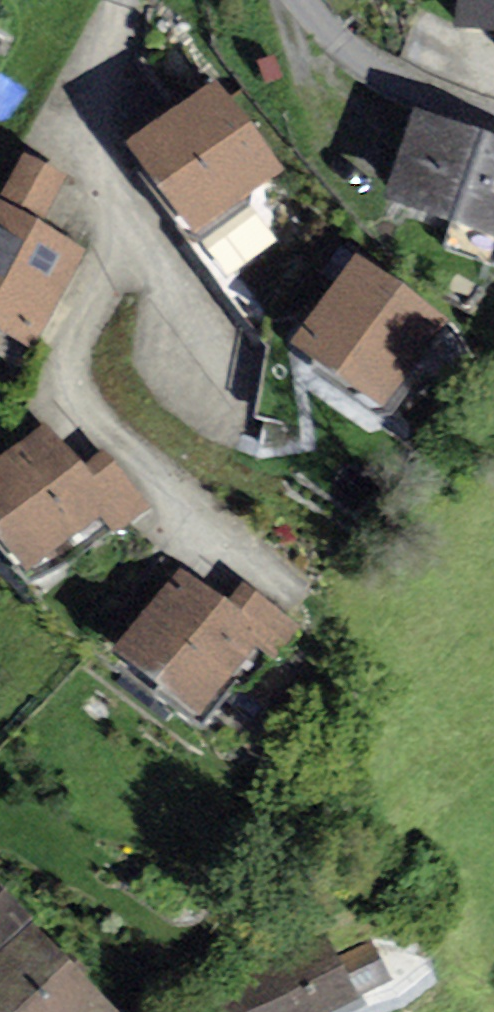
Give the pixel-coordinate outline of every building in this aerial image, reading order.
[(455,36),(493,40),(493,0),(458,0),(455,36)] [(283,177),(213,90),(119,165),(189,252),(262,194),(283,177)] [(414,123),(383,218),(493,255),(493,149),(414,123)] [(23,163),(0,208),(0,343),(32,360),(86,257),(39,233),(64,184),(23,163)] [(262,194),(189,252),(225,301),(300,245),(262,194)] [(450,332),(357,266),(289,361),(339,397),(383,427),(450,332)] [(339,397),(289,361),(265,341),(255,439),(333,447),(339,397)] [(0,471),(0,567),(24,595),(98,531),(112,547),(150,514),(101,458),(81,476),(43,434),(0,471)] [(227,610),(179,575),(109,672),(199,736),(254,660),(273,674),(301,634),(240,590),(227,610)] [(0,874),(0,985),(55,925),(0,874)] [(55,932),(2,993),(23,1011),(146,1011),(55,932)] [(233,1011),(353,1011),(327,963),(233,1011)]
